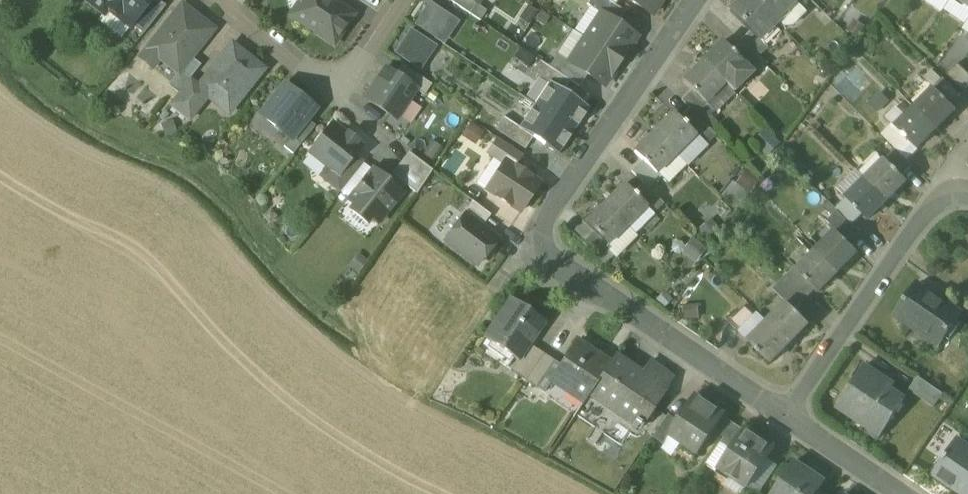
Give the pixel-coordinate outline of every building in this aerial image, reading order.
[(88,1),(104,14),(108,9),(130,27),(132,25),(152,0),(90,0),(88,1)] [(132,25),(143,35),(166,6),(158,0),(152,0),(132,25)] [(291,16),(334,45),(354,15),(332,0),(301,0),(291,16)] [(459,19),(430,0),(427,0),(412,23),(444,43),(459,19)] [(471,0),(451,0),(451,1),(451,2),(480,21),(487,11),(479,6),(477,5),(477,4),(471,0)] [(587,4),(601,13),(617,24),(625,12),(615,5),(607,0),(590,0),(587,4)] [(652,15),(662,0),(629,0),(652,15)] [(756,0),(741,0),(729,13),(749,32),(757,41),(758,40),(777,20),(756,0)] [(777,20),(796,1),(795,0),(756,0),(777,20)] [(182,5),(140,58),(153,68),(160,59),(178,73),(179,73),(191,58),(214,30),(201,20),(200,21),(194,16),(195,15),(182,5)] [(617,24),(601,13),(585,38),(621,61),(637,37),(617,24)] [(410,26),(393,52),(420,70),(437,44),(410,26)] [(757,41),(749,32),(741,40),(757,56),(766,48),(758,40),(757,41)] [(621,61),(585,38),(569,62),(588,74),(605,86),(621,61)] [(757,56),(741,40),(730,51),(731,52),(732,52),(735,55),(734,55),(752,73),(763,62),(757,56)] [(730,51),(722,43),(703,62),(724,84),(733,92),(752,73),(734,55),(735,55),(732,52),(731,52),(730,51)] [(200,85),(197,88),(208,97),(219,105),(224,99),(234,107),(264,69),(232,45),(200,85)] [(569,62),(558,54),(549,67),(570,81),(580,87),(588,74),(569,62)] [(191,58),(179,73),(178,73),(168,85),(178,93),(191,78),(201,65),(191,58)] [(549,67),(540,61),(533,72),(549,83),(550,82),(564,91),(570,81),(549,67)] [(724,84),(703,62),(683,81),(690,88),(693,91),(692,92),(695,95),(696,94),(705,103),(724,84)] [(957,65),(946,75),(964,92),(967,88),(967,75),(957,65)] [(417,89),(386,68),(365,99),(396,120),(417,89)] [(961,95),(934,68),(923,78),(934,89),(943,98),(944,98),(947,101),(946,101),(951,106),(961,95)] [(178,93),(169,106),(188,121),(208,97),(197,88),(200,85),(191,78),(178,93)] [(564,91),(550,82),(549,83),(534,105),(574,131),(578,126),(586,114),(590,108),(564,91)] [(285,87),(263,115),(291,138),(306,119),(314,109),(285,87)] [(705,103),(696,94),(695,95),(692,92),(693,91),(690,88),(679,98),(689,108),(706,125),(716,115),(705,103)] [(943,98),(934,89),(914,108),(936,130),(955,111),(951,106),(946,101),(947,101),(944,98),(943,98)] [(574,131),(534,105),(519,127),(519,128),(533,138),(559,155),(563,149),(574,131)] [(706,125),(689,108),(679,119),(682,123),(683,122),(686,125),(685,126),(695,135),(694,136),(704,145),(715,134),(706,125)] [(936,130),(914,108),(895,128),(905,137),(904,138),(907,141),(908,140),(912,145),(917,149),(936,130)] [(679,119),(673,114),(672,115),(654,133),(653,132),(676,155),(676,154),(693,136),(694,136),(695,135),(685,126),(686,125),(683,122),(682,123),(679,119)] [(519,127),(504,117),(495,129),(525,149),(533,138),(519,128),(519,127)] [(291,138),(284,147),(293,154),(315,126),(306,119),(291,138)] [(333,124),(310,153),(337,175),(338,175),(354,156),(361,147),(356,143),(357,142),(349,134),(347,136),(333,124)] [(895,128),(892,124),(881,135),(901,156),(912,145),(908,140),(907,141),(904,138),(905,137),(895,128)] [(676,155),(653,132),(653,133),(653,134),(636,152),(635,152),(634,152),(643,161),(644,162),(643,162),(646,165),(647,165),(656,174),(657,174),(657,173),(675,155),(675,156),(676,155)] [(522,155),(499,139),(489,153),(504,163),(506,161),(514,166),(522,155)] [(433,171),(409,152),(392,174),(394,176),(405,185),(417,194),(433,171)] [(354,156),(338,175),(337,175),(330,184),(340,192),(363,164),(354,156)] [(514,166),(506,161),(504,163),(487,190),(520,212),(540,183),(514,166)] [(656,174),(647,165),(646,165),(643,162),(644,162),(643,161),(632,172),(644,184),(649,189),(661,177),(657,174),(656,174)] [(885,161),(865,180),(887,202),(907,183),(897,173),(898,172),(895,169),(894,170),(885,161)] [(746,168),(734,182),(747,193),(759,179),(746,168)] [(389,182),(373,170),(348,201),(377,224),(381,220),(382,221),(390,211),(388,210),(402,193),(400,191),(389,182)] [(405,185),(394,176),(389,182),(400,191),(405,185)] [(887,202),(865,180),(847,198),(856,208),(856,209),(859,212),(859,211),(863,215),(868,220),(887,202)] [(649,189),(644,184),(634,194),(637,197),(636,198),(646,207),(653,214),(663,204),(649,189)] [(633,195),(624,185),(623,186),(606,205),(605,204),(604,204),(627,226),(627,227),(635,235),(636,235),(635,235),(654,216),(653,214),(646,207),(636,198),(637,197),(634,194),(633,195)] [(856,208),(847,198),(835,209),(852,226),(863,215),(859,211),(859,212),(856,209),(856,208)] [(491,215),(472,201),(462,214),(465,216),(465,215),(482,228),(491,215)] [(835,209),(828,202),(823,208),(831,217),(826,222),(836,232),(841,236),(852,226),(835,209)] [(627,226),(604,204),(604,205),(605,205),(587,223),(586,223),(586,224),(594,232),(595,233),(594,234),(597,237),(598,236),(607,245),(608,245),(608,244),(626,226),(626,227),(627,227),(627,226)] [(482,228),(465,215),(465,216),(446,241),(478,265),(497,240),(482,228)] [(594,232),(582,244),(595,257),(607,245),(598,236),(597,237),(594,234),(595,233),(594,232)] [(841,236),(836,232),(817,252),(838,273),(858,252),(849,244),(849,243),(846,240),(845,240),(841,236)] [(689,235),(681,251),(698,259),(706,244),(689,235)] [(817,252),(798,271),(807,279),(806,280),(809,283),(810,282),(816,288),(820,291),(838,273),(817,252)] [(798,271),(795,268),(784,279),(805,300),(816,288),(810,282),(809,283),(806,280),(807,279),(798,271)] [(805,300),(784,279),(774,289),(789,303),(795,310),(805,300)] [(962,316),(930,293),(927,297),(914,288),(894,316),(916,332),(918,328),(942,345),(962,316)] [(545,322),(512,299),(486,338),(518,360),(519,360),(529,344),(545,322)] [(795,310),(789,303),(768,323),(790,345),(810,325),(801,315),(801,314),(798,311),(798,312),(795,310)] [(746,306),(730,322),(740,332),(756,317),(746,306)] [(756,317),(740,332),(749,342),(765,326),(756,317)] [(790,345),(768,323),(765,326),(749,342),(758,351),(761,354),(771,364),(790,345)] [(561,365),(551,379),(552,380),(585,402),(590,394),(609,366),(608,365),(576,343),(561,365)] [(544,354),(529,344),(519,360),(518,360),(511,371),(526,381),(544,354)] [(561,365),(544,354),(526,381),(544,393),(552,380),(551,379),(561,365)] [(640,375),(614,357),(608,365),(609,366),(590,394),(634,424),(631,428),(635,431),(638,427),(641,429),(644,425),(640,422),(650,408),(654,410),(674,380),(648,363),(640,375)] [(883,379),(864,367),(837,407),(856,420),(859,416),(882,431),(879,435),(881,436),(904,401),(880,384),(883,379)] [(943,394),(918,377),(909,391),(934,408),(943,394)] [(677,422),(667,436),(696,456),(713,432),(723,417),(725,415),(696,395),(677,422)] [(667,415),(650,440),(660,447),(667,436),(677,422),(667,415)] [(734,424),(723,417),(713,432),(724,439),(734,424)] [(724,439),(721,443),(731,450),(744,430),(734,424),(724,439)] [(745,429),(744,430),(731,450),(718,468),(732,477),(725,486),(737,493),(742,493),(746,487),(748,488),(775,449),(745,429)] [(957,438),(930,478),(954,493),(967,493),(967,445),(957,438)] [(796,461),(773,493),(817,493),(826,480),(825,479),(822,482),(806,471),(807,469),(796,461)]
